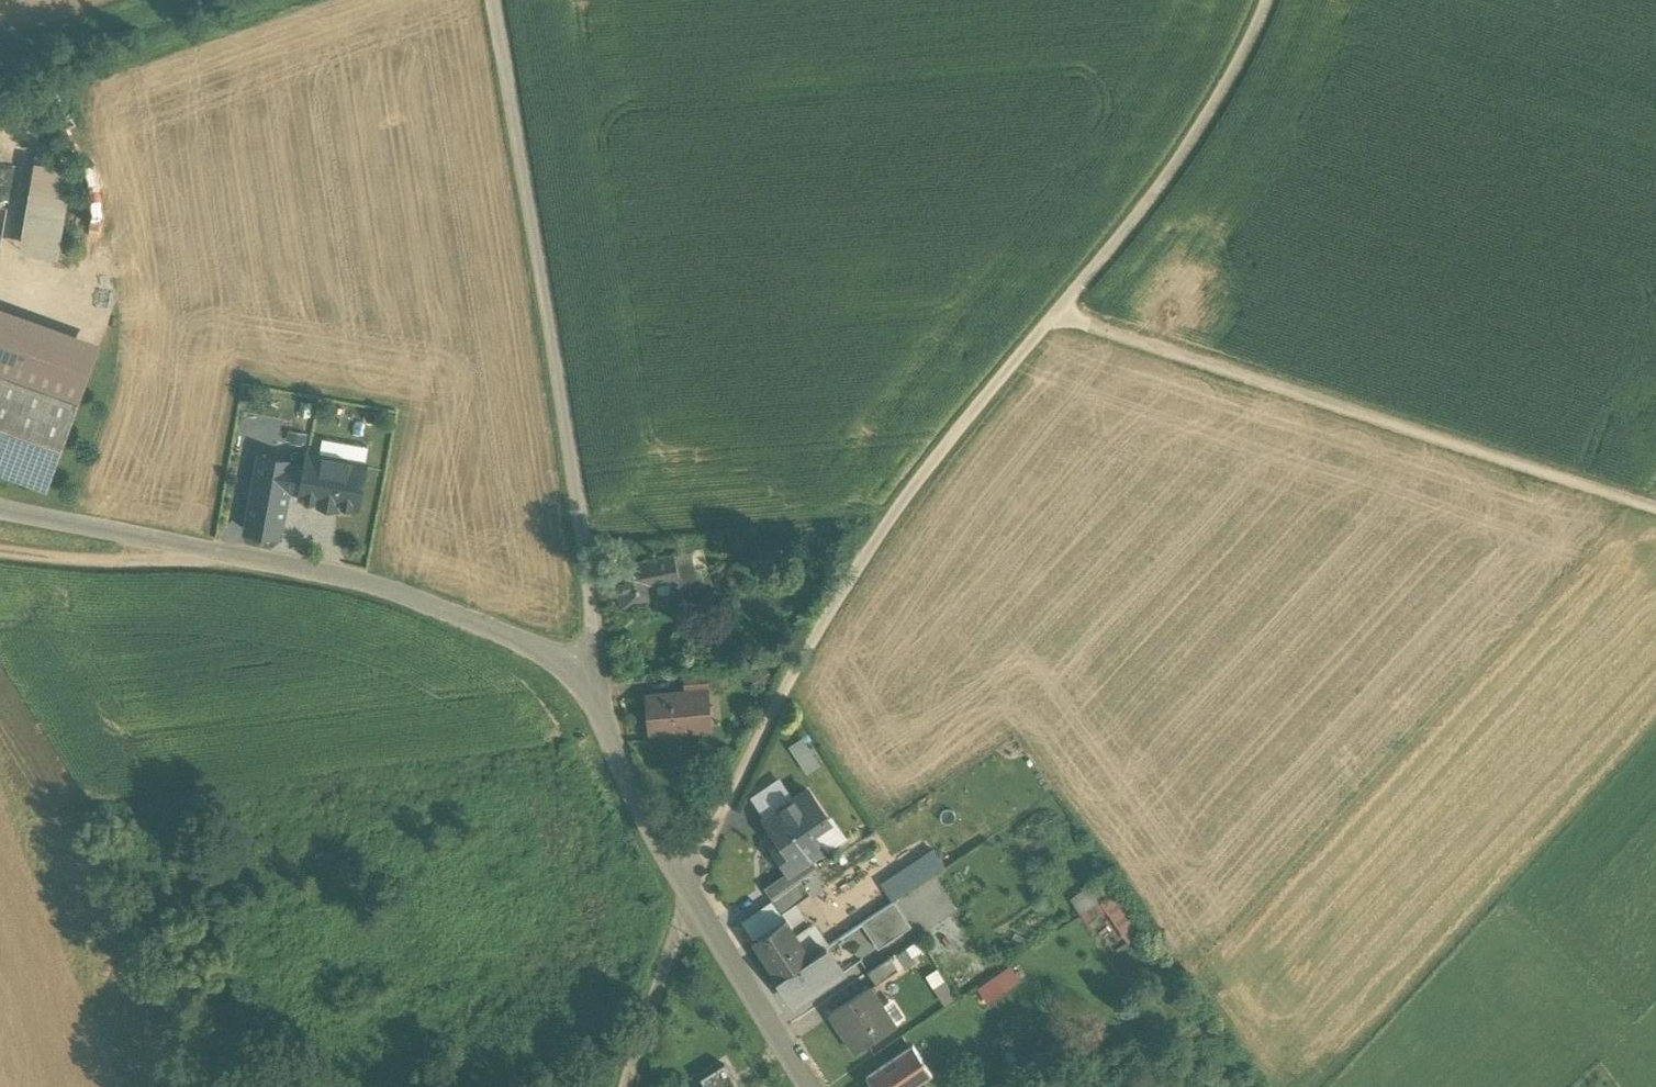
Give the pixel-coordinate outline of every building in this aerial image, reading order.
[(17,161),(0,158),(0,244),(2,245),(17,161)] [(61,255),(73,165),(35,159),(23,250),(61,255)] [(0,311),(0,469),(47,486),(98,347),(0,311)] [(365,466),(309,455),(307,468),(302,493),(301,498),(357,509),(365,466)] [(261,456),(247,530),(281,536),(290,491),(295,465),(295,462),(261,456)] [(307,468),(295,465),(290,491),(302,493),(307,468)] [(701,589),(693,551),(676,555),(679,571),(678,572),(682,590),(683,593),(701,589)] [(676,554),(616,567),(624,605),(657,598),(657,596),(653,577),(678,572),(679,571),(676,555),(676,554)] [(678,572),(653,577),(657,596),(682,590),(678,572)] [(709,671),(684,672),(685,691),(686,694),(705,692),(705,691),(711,690),(709,671)] [(705,692),(686,694),(685,691),(673,692),(673,695),(652,697),(655,731),(673,729),(674,732),(689,730),(689,728),(708,726),(705,692)] [(809,737),(795,742),(805,770),(819,765),(809,737)] [(809,790),(766,819),(782,842),(774,847),(790,871),(791,872),(810,858),(823,849),(810,830),(829,818),(809,790)] [(881,884),(894,902),(944,868),(932,850),(881,884)] [(810,858),(791,872),(790,871),(766,887),(773,899),(801,880),(817,869),(810,858)] [(1109,909),(1126,938),(1142,929),(1110,874),(1072,896),(1087,922),(1109,909)] [(801,880),(773,899),(782,913),(810,894),(801,880)] [(912,927),(895,902),(894,902),(861,923),(877,949),(912,927)] [(786,919),(754,940),(780,978),(811,957),(786,919)] [(811,957),(780,978),(796,1003),(844,972),(828,947),(811,957)] [(890,957),(869,971),(877,984),(899,969),(890,957)] [(991,1002),(1023,977),(1011,963),(980,987),(991,1002)] [(897,1025),(871,986),(830,1013),(856,1052),(897,1025)] [(867,1077),(874,1086),(913,1086),(933,1073),(914,1045),(867,1077)] [(723,1068),(701,1081),(705,1086),(734,1086),(723,1068)]
